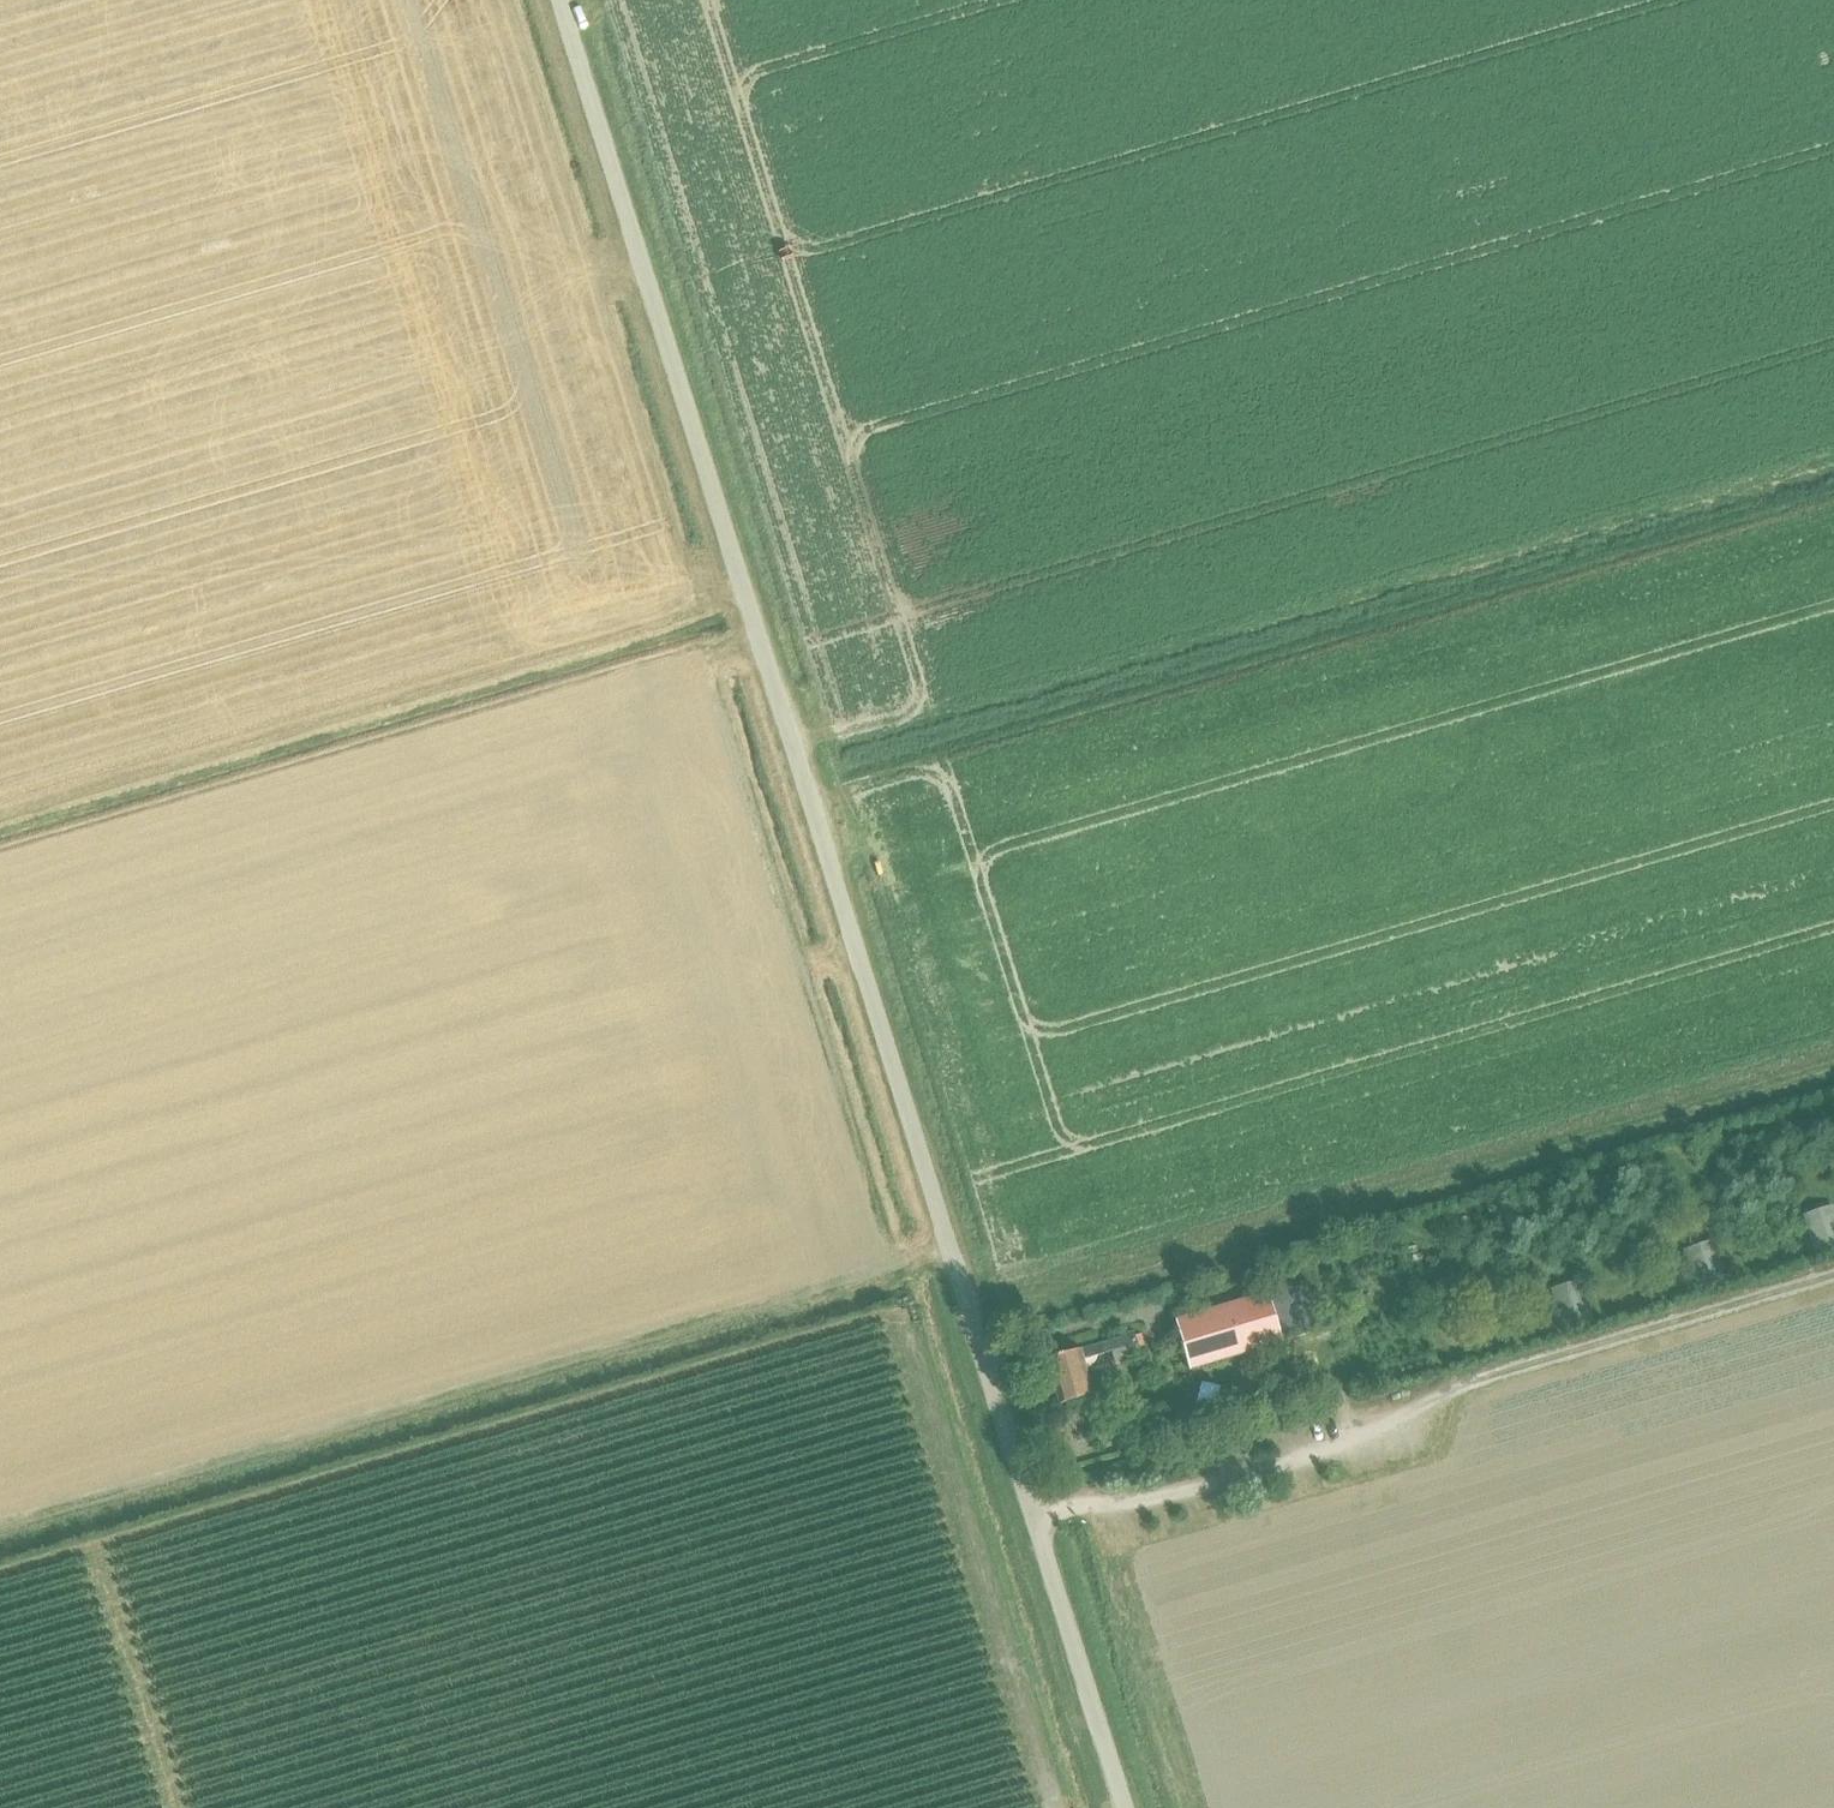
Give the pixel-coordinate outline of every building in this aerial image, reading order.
[(1794,1216),(1806,1247),(1833,1236),(1833,1235),(1823,1205),(1794,1216)] [(1571,1317),(1571,1285),(1547,1285),(1547,1317),(1571,1317)] [(1288,1289),(1174,1322),(1188,1369),(1301,1335),(1306,1334),(1311,1332),(1308,1323),(1303,1322),(1297,1322),(1295,1314),(1300,1313),(1305,1311),(1298,1286),(1293,1287),(1288,1289)] [(1359,1293),(1349,1296),(1352,1307),(1362,1304),(1359,1293)] [(1141,1334),(1135,1336),(1139,1348),(1145,1346),(1141,1334)] [(1100,1345),(1046,1360),(1054,1390),(1058,1404),(1091,1394),(1090,1390),(1084,1368),(1089,1366),(1092,1364),(1094,1363),(1095,1359),(1097,1355),(1103,1353),(1111,1351),(1114,1360),(1140,1353),(1139,1348),(1135,1336),(1135,1335),(1100,1345)] [(1168,1421),(1159,1423),(1162,1436),(1172,1434),(1168,1421)]
